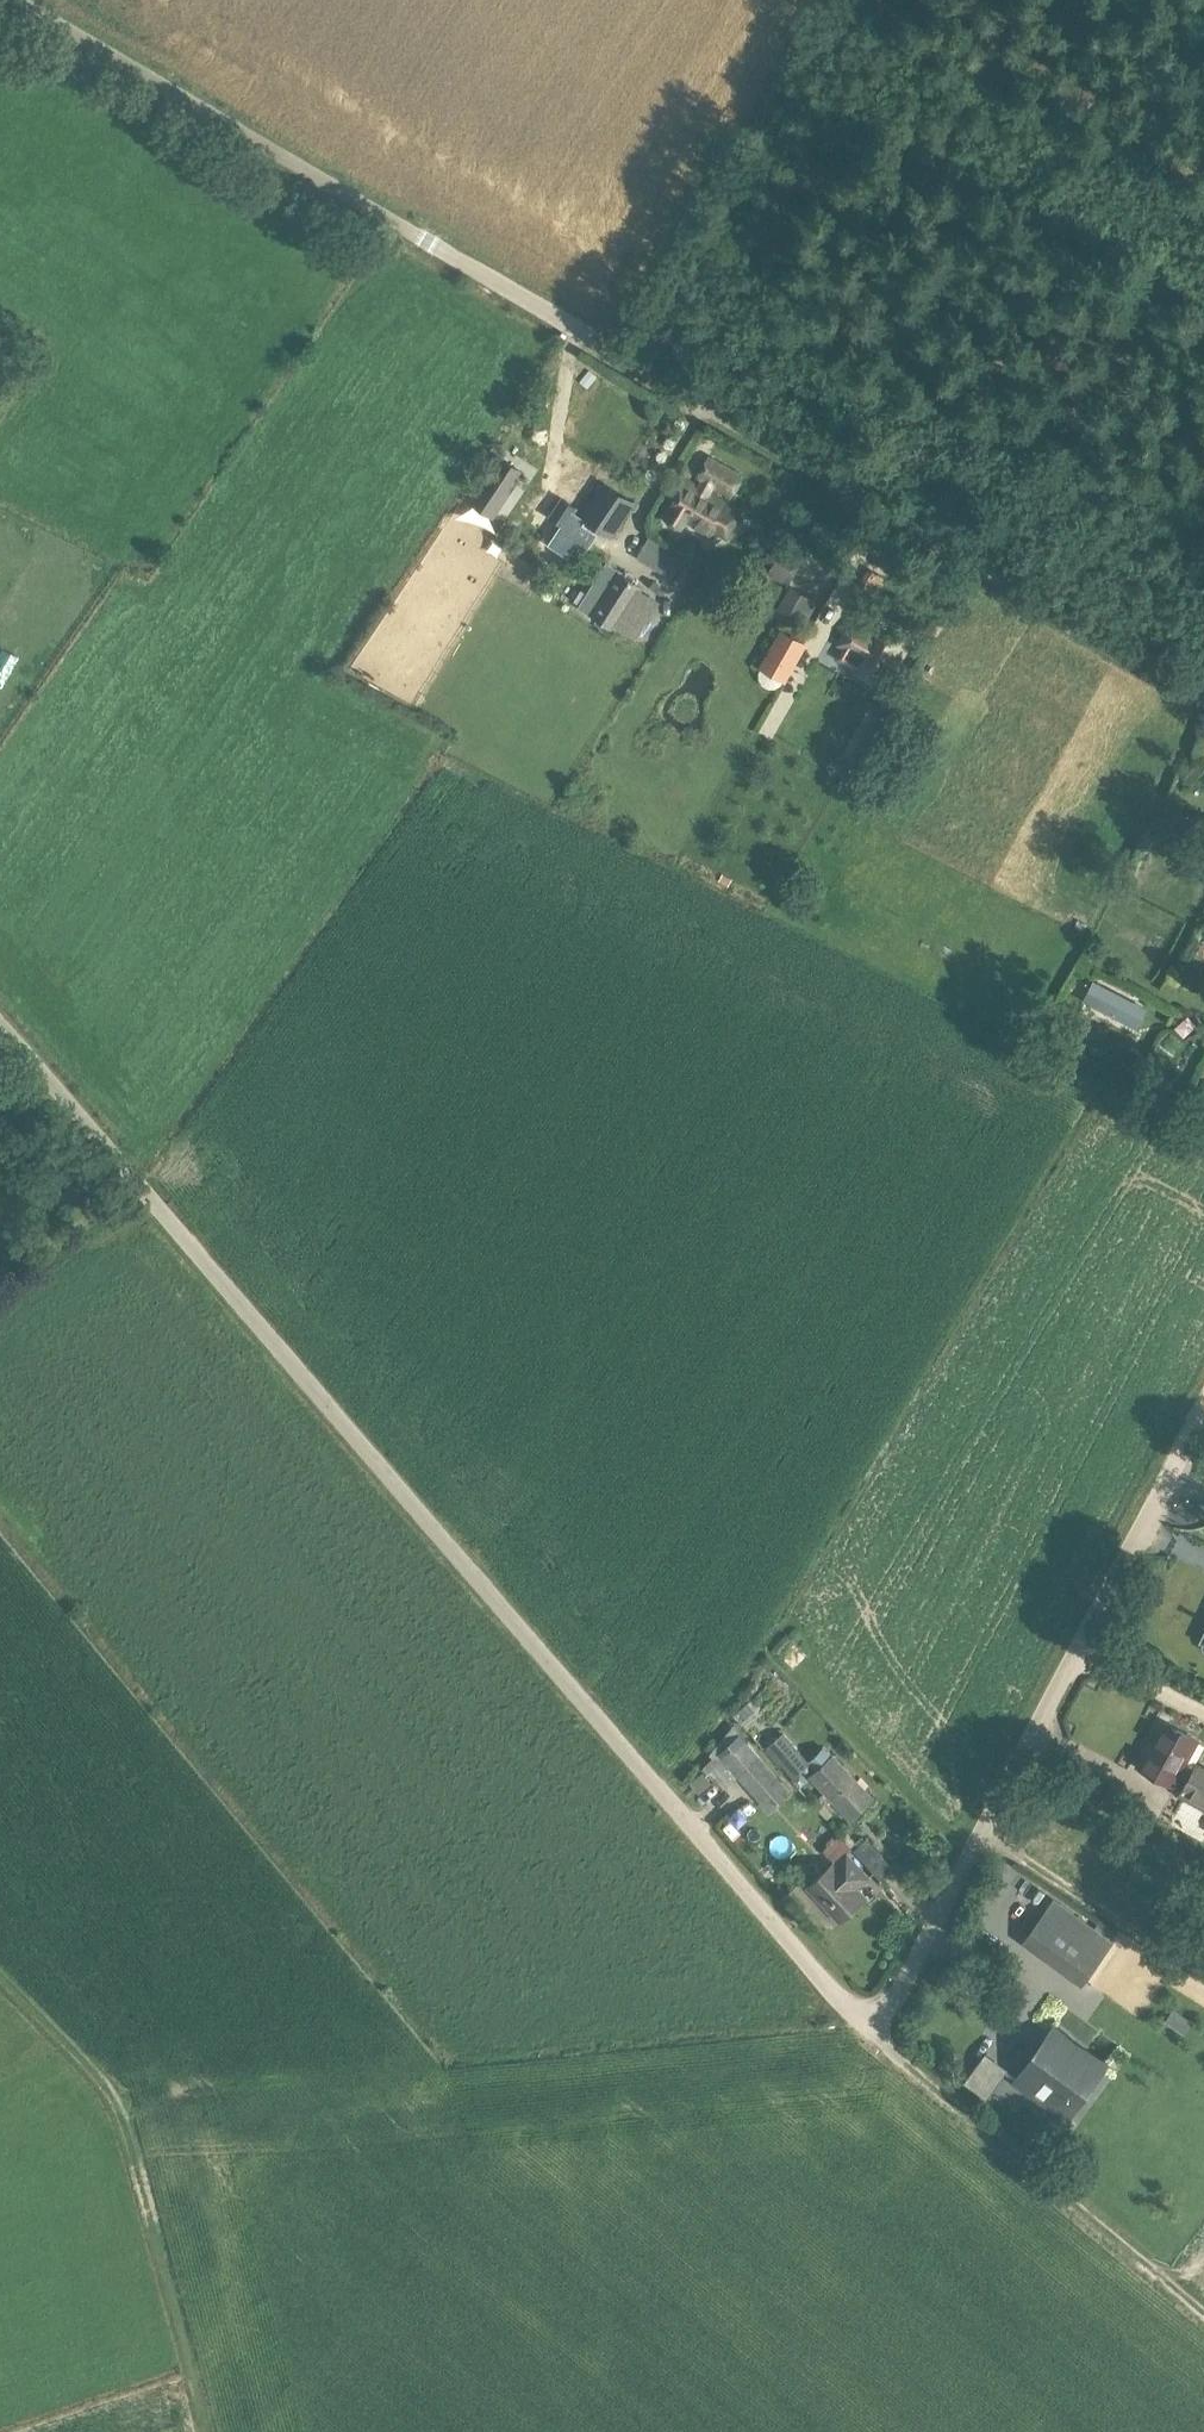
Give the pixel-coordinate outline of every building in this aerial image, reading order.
[(502,458),(473,502),(487,511),(507,480),(513,484),(522,471),(502,458)] [(670,509),(665,519),(682,528),(686,521),(710,535),(713,531),(727,539),(741,513),(728,505),(710,495),(715,486),(733,496),(743,478),(710,459),(700,477),(704,480),(700,488),(685,480),(669,509),(670,509)] [(559,499),(548,516),(561,525),(548,544),(565,556),(574,542),(584,548),(598,527),(611,535),(632,503),(604,485),(583,516),(585,518),(583,522),(571,514),(574,508),(559,499)] [(506,522),(494,539),(505,547),(517,530),(506,522)] [(648,535),(635,557),(647,564),(660,541),(648,535)] [(755,563),(787,584),(805,557),(772,536),(755,563)] [(616,570),(589,614),(616,631),(617,629),(641,589),(643,587),(616,570)] [(522,601),(532,587),(521,580),(511,594),(522,601)] [(818,602),(790,586),(778,608),(805,624),(818,602)] [(860,656),(859,659),(853,668),(882,685),(906,644),(877,627),(872,636),(852,624),(840,644),(860,656)] [(760,672),(760,679),(763,684),(769,687),(775,687),(781,685),(784,681),(806,645),(784,632),(762,668),(760,672)] [(1146,1005),(1090,981),(1080,1002),(1137,1026),(1146,1005)] [(745,1704),(732,1715),(741,1725),(742,1724),(747,1729),(755,1722),(751,1717),(754,1714),(745,1704)] [(1197,1770),(1184,1763),(1196,1740),(1164,1723),(1151,1748),(1147,1746),(1136,1766),(1171,1785),(1171,1786),(1185,1793),(1197,1770)] [(718,1753),(741,1734),(741,1733),(734,1724),(710,1753),(713,1758),(702,1768),(722,1791),(738,1776),(718,1753)] [(767,1746),(794,1777),(810,1763),(784,1732),(767,1746)] [(792,1793),(741,1734),(718,1753),(738,1776),(770,1812),(792,1793)] [(851,1818),(873,1797),(834,1756),(812,1777),(851,1818)] [(1197,1770),(1185,1793),(1183,1797),(1203,1808),(1203,1768),(1199,1766),(1197,1770)] [(703,1772),(690,1783),(699,1794),(712,1783),(703,1772)] [(1115,1826),(1106,1838),(1121,1849),(1130,1837),(1115,1826)] [(854,1850),(881,1879),(894,1868),(867,1838),(854,1850)] [(809,1886),(840,1921),(866,1897),(857,1888),(869,1877),(848,1853),(836,1864),(834,1863),(809,1886)] [(1028,1940),(1082,1980),(1110,1942),(1056,1902),(1028,1940)] [(1022,2079),(1050,2100),(1057,2091),(1070,2100),(1097,2063),(1056,2033),(1022,2079)] [(984,2070),(966,2100),(990,2114),(1008,2084),(984,2070)]
